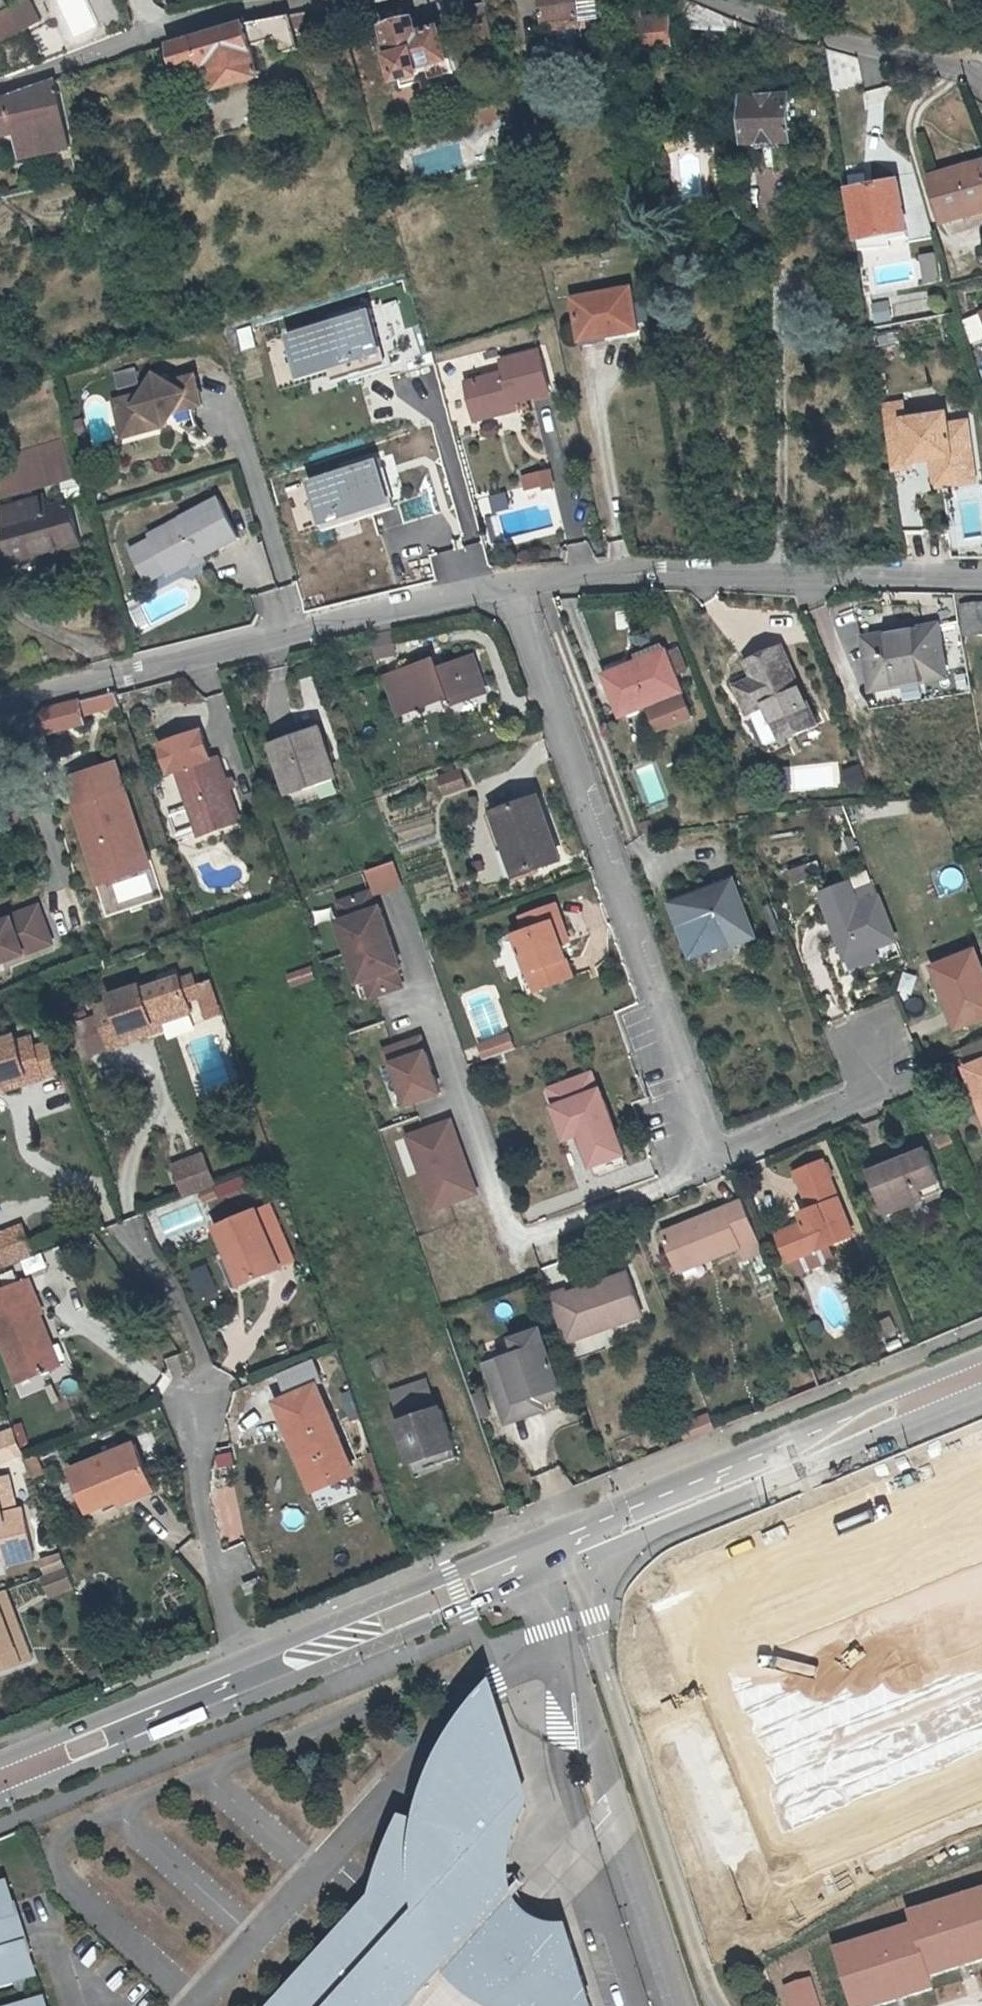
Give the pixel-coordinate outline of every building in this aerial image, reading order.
[(3,13),(8,24),(18,19),(7,0),(0,0),(0,14),(3,13)] [(546,24),(550,23),(551,31),(584,27),(581,0),(543,0),(546,24)] [(673,25),(740,32),(745,22),(694,0),(669,0),(673,25)] [(656,42),(671,40),(668,11),(640,14),(639,5),(629,6),(633,49),(656,47),(656,42)] [(478,46),(496,42),(487,6),(468,11),(478,46)] [(0,14),(0,44),(25,31),(18,19),(8,24),(3,13),(0,14)] [(244,23),(158,50),(167,82),(180,77),(179,73),(210,64),(218,90),(264,76),(255,46),(277,38),(282,54),(303,48),(293,15),(244,23)] [(416,19),(387,27),(396,56),(392,57),(399,81),(422,75),(421,69),(450,61),(442,29),(436,31),(433,21),(417,24),(416,19)] [(859,56),(828,48),(834,86),(864,82),(859,56)] [(20,131),(25,157),(41,153),(74,147),(58,81),(6,98),(0,99),(0,135),(20,131)] [(748,141),(794,141),(793,94),(747,95),(748,141)] [(981,203),(981,161),(934,177),(948,222),(969,215),(967,208),(981,203)] [(762,201),(783,202),(784,175),(763,174),(762,201)] [(862,239),(875,237),(877,243),(900,238),(902,245),(911,243),(898,181),(852,189),(862,239)] [(969,215),(981,211),(981,203),(967,208),(969,215)] [(933,284),(948,280),(941,254),(925,259),(933,284)] [(632,289),(573,299),(580,337),(605,332),(606,339),(639,334),(632,289)] [(373,309),(289,335),(304,380),(334,371),(337,380),(356,374),(353,365),(387,354),(373,309)] [(471,384),(478,413),(492,410),(494,420),(513,416),(512,409),(518,408),(517,403),(554,395),(546,353),(505,363),(508,376),(471,384)] [(353,365),(356,374),(390,363),(387,354),(353,365)] [(120,392),(141,386),(136,368),(115,374),(120,392)] [(137,406),(118,411),(125,437),(161,426),(168,415),(174,417),(177,412),(203,404),(195,375),(170,381),(156,373),(144,393),(137,406)] [(115,401),(118,411),(137,406),(144,393),(115,401)] [(903,406),(885,409),(894,472),(912,469),(912,464),(933,461),(941,459),(943,476),(974,471),(967,425),(948,427),(946,416),(905,422),(903,406)] [(492,410),(478,413),(480,423),(494,420),(492,410)] [(170,424),(174,417),(168,415),(161,426),(170,424)] [(73,474),(65,439),(0,455),(0,493),(73,474)] [(384,456),(310,476),(323,522),(397,501),(384,456)] [(941,459),(933,461),(937,489),(976,483),(974,471),(943,476),(941,459)] [(551,473),(535,477),(537,487),(543,486),(545,492),(555,490),(551,473)] [(67,500),(87,494),(82,475),(62,481),(67,500)] [(72,506),(51,511),(48,498),(2,509),(16,563),(83,547),(72,506)] [(218,498),(151,534),(170,570),(172,574),(194,563),(212,553),(240,538),(218,498)] [(170,570),(153,540),(134,550),(150,581),(170,570)] [(981,634),(981,603),(961,605),(966,636),(981,634)] [(938,635),(865,646),(872,688),(919,680),(920,690),(946,686),(938,635)] [(759,676),(742,683),(753,710),(756,709),(770,704),(783,738),(784,740),(821,725),(787,646),(752,660),(759,676)] [(624,705),(686,686),(672,647),(611,665),(624,705)] [(478,661),(441,674),(438,664),(391,680),(404,716),(449,700),(453,709),(490,696),(478,661)] [(873,698),(920,690),(919,680),(872,688),(873,698)] [(47,711),(36,729),(39,738),(87,725),(81,702),(47,711)] [(770,704),(756,709),(769,743),(783,738),(770,704)] [(296,798),(342,782),(326,731),(280,747),(296,798)] [(200,836),(240,822),(218,758),(212,761),(202,732),(161,745),(171,775),(178,773),(188,801),(200,836)] [(879,760),(860,767),(870,793),(889,785),(879,760)] [(71,781),(79,805),(125,790),(117,765),(71,781)] [(448,798),(472,787),(463,767),(439,778),(448,798)] [(345,794),(342,782),(296,798),(300,810),(345,794)] [(125,790),(79,805),(100,869),(147,854),(125,790)] [(200,836),(188,801),(180,804),(192,839),(200,836)] [(522,879),(564,864),(543,804),(499,819),(522,879)] [(700,895),(676,904),(683,924),(686,923),(697,950),(732,937),(735,944),(755,936),(734,881),(713,889),(714,894),(701,898),(700,895)] [(897,945),(880,904),(857,914),(853,903),(848,891),(821,902),(847,966),(875,954),(897,945)] [(369,894),(338,906),(344,922),(338,925),(358,985),(365,983),(371,1000),(402,989),(396,972),(400,971),(379,910),(375,912),(369,894)] [(857,914),(880,904),(876,894),(853,903),(857,914)] [(54,945),(40,907),(12,917),(13,920),(0,925),(0,965),(54,945)] [(561,909),(528,921),(533,933),(520,938),(542,995),(580,981),(567,944),(572,942),(561,909)] [(875,954),(847,966),(851,976),(879,964),(875,954)] [(981,1026),(981,972),(977,959),(936,976),(960,1035),(981,1026)] [(292,988),(318,981),(314,966),(288,974),(292,988)] [(118,998),(120,1004),(123,1013),(108,1018),(119,1047),(154,1035),(153,1030),(170,1024),(200,1014),(196,1003),(209,998),(202,977),(188,981),(188,980),(151,993),(149,987),(118,998)] [(123,1013),(120,1004),(106,1009),(108,1018),(123,1013)] [(119,1047),(108,1018),(89,1024),(99,1054),(119,1047)] [(153,1030),(154,1035),(172,1030),(170,1024),(153,1030)] [(14,1083),(16,1089),(52,1078),(43,1048),(28,1052),(25,1044),(23,1037),(0,1044),(0,1087),(14,1083)] [(28,1052),(43,1048),(40,1038),(25,1044),(28,1052)] [(513,1038),(502,1041),(507,1056),(518,1053),(513,1038)] [(423,1040),(387,1052),(392,1067),(395,1066),(409,1106),(442,1095),(423,1040)] [(502,1041),(482,1049),(487,1063),(507,1056),(502,1041)] [(43,1048),(52,1078),(65,1074),(56,1044),(43,1048)] [(966,1055),(973,1072),(969,1075),(981,1107),(981,1049),(966,1055)] [(584,1134),(596,1169),(627,1158),(605,1099),(603,1099),(596,1078),(553,1094),(558,1109),(555,1110),(565,1140),(584,1134)] [(0,1087),(0,1094),(16,1089),(14,1083),(0,1087)] [(453,1127),(410,1141),(434,1213),(476,1199),(453,1127)] [(942,1155),(957,1149),(950,1130),(934,1137),(942,1155)] [(177,1166),(188,1197),(219,1185),(207,1155),(177,1166)] [(872,1181),(886,1211),(898,1206),(902,1215),(947,1196),(931,1157),(872,1181)] [(627,1158),(596,1169),(600,1181),(631,1169),(627,1158)] [(798,1266),(804,1280),(835,1267),(830,1253),(850,1245),(855,1244),(824,1168),(796,1179),(811,1215),(801,1219),(805,1228),(779,1239),(792,1268),(798,1266)] [(258,1210),(283,1268),(297,1262),(272,1204),(258,1210)] [(709,1259),(712,1266),(739,1255),(744,1265),(764,1256),(743,1206),(664,1239),(678,1272),(709,1259)] [(898,1206),(886,1211),(890,1220),(902,1215),(898,1206)] [(219,1228),(232,1258),(237,1255),(249,1283),(283,1268),(258,1210),(219,1228)] [(36,1253),(25,1223),(0,1233),(0,1266),(36,1253)] [(237,1255),(232,1258),(226,1260),(238,1288),(249,1283),(237,1255)] [(709,1259),(678,1272),(680,1279),(712,1266),(709,1259)] [(567,1288),(551,1294),(569,1344),(647,1316),(629,1269),(568,1290),(567,1288)] [(56,1337),(47,1313),(50,1312),(37,1277),(0,1291),(0,1318),(24,1380),(62,1366),(51,1338),(56,1337)] [(881,1322),(887,1335),(898,1329),(892,1316),(881,1322)] [(542,1330),(514,1338),(519,1354),(487,1365),(505,1415),(546,1400),(544,1393),(561,1388),(542,1330)] [(51,1338),(62,1366),(67,1364),(56,1337),(51,1338)] [(324,1413),(329,1411),(319,1385),(313,1388),(324,1413)] [(289,1433),(294,1444),(301,1441),(305,1450),(300,1451),(313,1469),(319,1483),(347,1470),(353,1468),(339,1436),(334,1438),(331,1429),(336,1427),(329,1411),(324,1413),(313,1388),(284,1400),(285,1402),(294,1425),(288,1428),(289,1433)] [(546,1400),(505,1415),(507,1423),(549,1409),(546,1400)] [(294,1425),(285,1402),(279,1405),(288,1428),(294,1425)] [(412,1468),(458,1454),(443,1407),(398,1421),(412,1468)] [(20,1419),(1,1426),(11,1454),(30,1447),(20,1419)] [(334,1438),(339,1436),(336,1427),(331,1429),(334,1438)] [(301,1441),(294,1444),(314,1491),(334,1483),(357,1494),(350,1477),(347,1470),(319,1483),(313,1469),(300,1451),(305,1450),(301,1441)] [(131,1489),(153,1480),(138,1442),(74,1467),(91,1510),(121,1497),(123,1503),(135,1498),(131,1489)] [(42,1473),(52,1469),(46,1450),(35,1453),(42,1473)] [(353,1468),(347,1470),(350,1477),(355,1474),(353,1468)] [(14,1470),(0,1474),(0,1491),(2,1504),(8,1503),(21,1500),(14,1470)] [(131,1489),(135,1498),(157,1490),(153,1480),(131,1489)] [(9,1553),(3,1522),(11,1520),(8,1508),(8,1503),(2,1504),(0,1491),(0,1555),(9,1553)] [(28,1504),(8,1508),(11,1520),(3,1522),(9,1553),(10,1558),(38,1553),(28,1504)] [(70,1562),(48,1571),(55,1590),(77,1582),(70,1562)] [(35,1661),(9,1591),(0,1594),(0,1674),(35,1661)] [(981,1777),(981,1591),(739,1684),(801,1846),(981,1777)] [(455,1960),(457,1962),(461,1968),(465,1974),(470,1980),(473,1982),(475,1985),(490,1995),(498,2000),(503,2002),(504,2005),(596,2005),(574,1939),(571,1939),(567,1939),(564,1939),(560,1938),(557,1937),(553,1937),(550,1936),(546,1935),(543,1933),(539,1932),(536,1930),(533,1928),(530,1926),(528,1924),(525,1922),(522,1920),(520,1917),(518,1914),(516,1912),(513,1909),(511,1906),(509,1903),(507,1901),(506,1897),(504,1894),(503,1891),(503,1887),(502,1884),(501,1881),(501,1877),(501,1874),(501,1870),(501,1867),(501,1864),(502,1861),(502,1857),(503,1854),(504,1851),(505,1848),(525,1789),(496,1701),(491,1707),(474,1729),(462,1747),(464,1749),(459,1757),(452,1771),(449,1777),(443,1793),(440,1791),(430,1827),(429,1831),(394,1868),(384,1867),(380,1880),(379,1883),(375,1896),(371,1917),(392,1935),(379,1950),(358,1931),(291,2005),(413,2005),(455,1960)] [(504,1894),(506,1897),(507,1901),(509,1903),(511,1906),(513,1909),(516,1912),(518,1914),(520,1917),(522,1920),(525,1922),(528,1924),(530,1926),(533,1928),(536,1930),(539,1932),(543,1933),(546,1935),(550,1936),(553,1937),(557,1937),(560,1938),(564,1939),(567,1939),(571,1939),(574,1939),(571,1928),(568,1928),(565,1929),(561,1929),(558,1929),(551,1927),(544,1925),(538,1922),(533,1918),(526,1911),(518,1900),(514,1892),(512,1886),(511,1883),(510,1872),(509,1866),(510,1858),(511,1855),(529,1799),(525,1789),(505,1848),(504,1851),(503,1854),(502,1857),(502,1861),(501,1864),(501,1867),(501,1870),(501,1874),(501,1877),(501,1881),(502,1884),(503,1887),(503,1891),(504,1894)] [(386,1864),(384,1867),(394,1868),(429,1831),(430,1827),(404,1819),(395,1838),(394,1841),(391,1847),(390,1851),(389,1854),(386,1864)] [(908,1906),(909,1921),(930,1983),(981,1968),(981,1884),(908,1906)] [(36,1978),(25,1947),(23,1948),(13,1918),(16,1916),(6,1886),(0,1888),(0,1990),(36,1978)] [(827,1945),(845,2005),(908,2005),(932,1999),(909,1921),(827,1945)] [(781,1981),(788,2005),(824,2005),(814,1972),(781,1981)]
